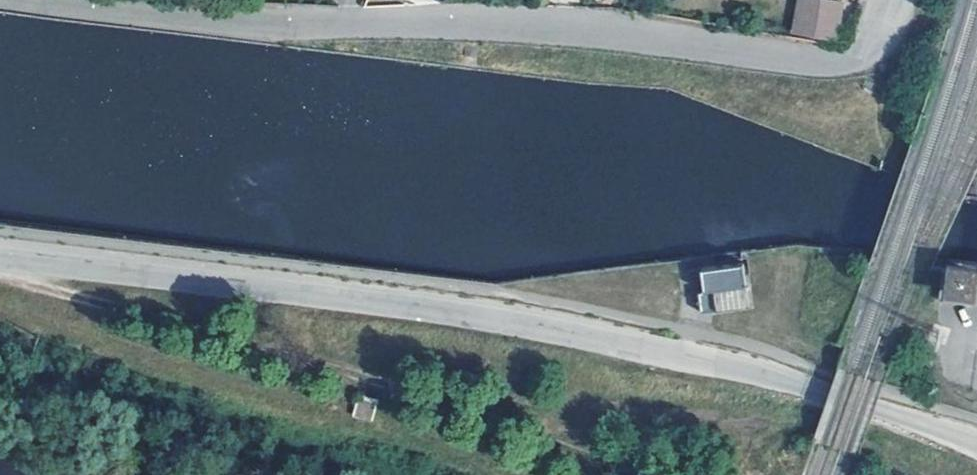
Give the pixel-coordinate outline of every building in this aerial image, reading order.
[(834,0),(802,0),(797,32),(838,39),(844,2),(834,0)] [(744,269),(701,273),(703,294),(699,294),(701,314),(748,309),(744,269)] [(379,399),(358,394),(352,418),(373,423),(379,399)]
